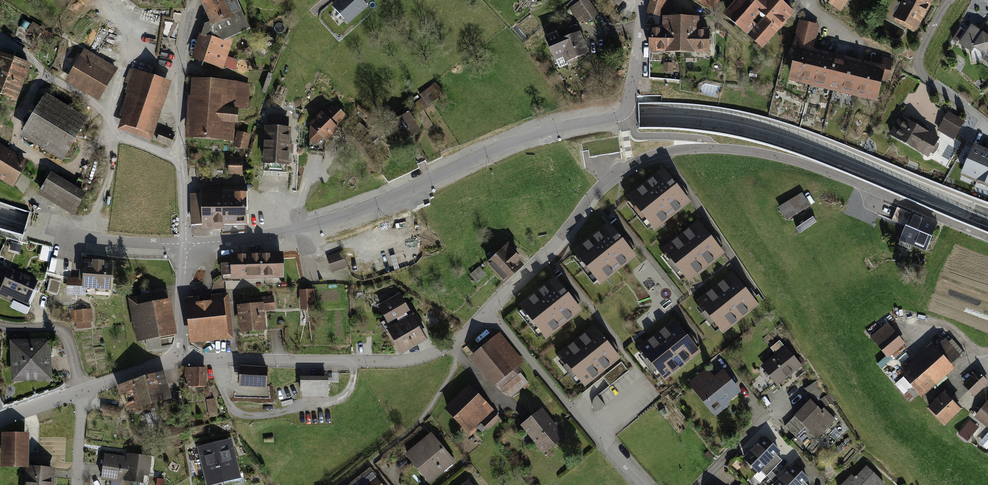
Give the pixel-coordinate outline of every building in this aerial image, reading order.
[(248,28),(236,0),(203,0),(213,22),(206,25),(195,58),(223,67),(230,44),(221,41),(248,28)] [(334,7),(347,22),(366,5),(365,4),(361,0),(341,0),(334,7)] [(587,0),(583,0),(575,5),(587,21),(597,14),(587,0)] [(648,11),(661,14),(665,0),(651,0),(648,11)] [(742,2),(754,13),(766,0),(744,0),(742,2)] [(779,0),(766,0),(754,13),(775,31),(792,12),(779,0)] [(902,4),(894,0),(892,4),(893,4),(886,15),(894,20),(896,17),(916,27),(930,1),(929,0),(905,0),(902,4)] [(761,47),(775,31),(754,13),(742,2),(728,17),(761,47)] [(666,17),(666,30),(665,51),(680,51),(681,17),(666,17)] [(696,17),(681,17),(680,51),(709,51),(709,31),(696,31),(696,17)] [(800,21),(797,33),(815,37),(818,25),(800,21)] [(42,29),(32,23),(28,29),(38,35),(42,29)] [(972,26),(960,44),(971,51),(974,47),(986,55),(982,59),(987,63),(987,37),(987,35),(987,32),(983,28),(981,32),(972,26)] [(965,31),(960,28),(953,39),(957,42),(965,31)] [(666,30),(657,30),(657,51),(665,51),(666,30)] [(556,34),(546,38),(555,59),(564,55),(567,61),(587,53),(579,34),(562,41),(558,33),(556,34)] [(793,47),(800,48),(800,47),(812,50),(815,37),(797,33),(793,47)] [(811,80),(817,56),(799,51),(793,76),(811,80)] [(85,52),(70,78),(99,95),(115,68),(103,61),(102,62),(85,52)] [(14,60),(0,55),(0,93),(1,94),(14,60)] [(829,84),(835,60),(817,56),(811,80),(829,84)] [(839,87),(845,62),(846,59),(835,56),(835,60),(829,84),(839,87)] [(879,58),(877,67),(881,68),(880,71),(880,72),(889,74),(892,61),(879,58)] [(28,65),(14,60),(1,94),(15,99),(28,65)] [(857,91),(863,67),(845,62),(839,87),(857,91)] [(880,72),(880,71),(863,67),(857,91),(874,96),(880,72)] [(166,80),(135,70),(127,92),(130,94),(123,115),(128,117),(125,125),(148,133),(166,80)] [(272,74),(268,73),(262,91),(266,93),(272,74)] [(222,83),(199,81),(195,136),(234,138),(234,135),(232,134),(234,99),(221,98),(222,83)] [(439,96),(431,87),(420,95),(423,99),(414,106),(419,112),(439,96)] [(82,124),(44,101),(26,130),(45,142),(40,151),(46,155),(52,146),(64,153),(82,124)] [(320,114),(321,115),(311,125),(309,150),(324,151),(326,139),(336,129),(334,127),(345,115),(336,106),(330,112),(326,108),(320,114)] [(962,120),(949,113),(939,130),(948,136),(951,131),(954,133),(962,120)] [(417,130),(408,115),(401,119),(400,116),(394,120),(395,122),(391,125),(402,143),(411,137),(410,135),(417,130)] [(912,123),(901,117),(891,135),(928,156),(938,138),(920,128),(922,124),(914,119),(912,123)] [(269,128),(266,127),(265,162),(287,164),(288,153),(289,153),(289,144),(288,144),(289,129),(287,129),(287,122),(269,121),(269,128)] [(362,139),(369,149),(380,142),(375,135),(386,129),(383,125),(373,132),(362,139)] [(160,130),(156,140),(170,145),(174,135),(160,130)] [(12,183),(25,162),(0,147),(0,176),(12,183)] [(973,148),(963,172),(978,179),(987,155),(987,154),(973,148)] [(978,179),(987,183),(987,155),(978,179)] [(247,161),(229,161),(229,171),(247,171),(247,161)] [(688,201),(663,169),(629,197),(654,228),(688,201)] [(83,194),(51,175),(41,192),(73,211),(83,194)] [(246,222),(245,189),(236,189),(236,193),(192,194),(192,224),(246,222)] [(808,205),(802,194),(780,207),(787,218),(808,205)] [(935,226),(911,215),(901,239),(899,244),(909,249),(913,241),(926,247),(935,226)] [(723,252),(698,221),(663,249),(689,280),(723,252)] [(634,255),(609,224),(575,251),(600,282),(634,255)] [(22,245),(12,242),(10,249),(20,252),(22,245)] [(513,250),(508,245),(499,254),(495,250),(490,255),(493,259),(488,263),(505,281),(521,265),(516,261),(519,258),(512,251),(513,250)] [(52,248),(43,246),(39,260),(49,262),(52,248)] [(410,265),(407,249),(391,253),(394,268),(410,265)] [(346,267),(341,252),(327,257),(332,271),(346,267)] [(281,255),(232,257),(232,263),(222,263),(223,275),(233,274),(233,275),(282,274),(281,255)] [(108,295),(110,265),(102,264),(102,262),(94,261),(94,264),(85,263),(85,270),(81,270),(80,280),(70,279),(69,293),(108,295)] [(480,265),(472,274),(479,280),(487,271),(480,265)] [(9,270),(0,290),(0,292),(15,299),(11,307),(26,313),(30,305),(27,304),(37,282),(9,270)] [(757,304),(732,273),(698,300),(723,332),(757,304)] [(555,278),(521,305),(546,336),(580,309),(555,278)] [(311,290),(302,290),(303,308),(312,308),(311,290)] [(162,295),(131,300),(139,339),(148,338),(159,335),(169,333),(162,295)] [(273,297),(239,300),(242,330),(263,328),(261,307),(273,306),(273,297)] [(382,308),(389,321),(397,317),(401,324),(409,320),(405,312),(407,311),(400,298),(382,308)] [(225,332),(222,302),(187,305),(191,335),(225,332)] [(89,310),(70,312),(71,318),(76,318),(77,321),(90,320),(89,310)] [(409,320),(401,324),(397,317),(389,321),(394,329),(390,331),(401,350),(424,337),(420,330),(424,328),(421,323),(416,325),(412,318),(409,320)] [(699,351),(674,320),(640,347),(665,379),(699,351)] [(901,342),(887,325),(872,338),(886,355),(901,342)] [(619,357),(594,326),(560,354),(585,385),(619,357)] [(521,359),(499,333),(473,354),(481,363),(479,365),(481,367),(483,366),(503,390),(505,388),(511,395),(526,383),(521,376),(519,376),(517,363),(521,359)] [(159,335),(148,338),(150,349),(162,346),(159,335)] [(956,355),(944,340),(920,362),(920,361),(895,384),(910,400),(950,364),(956,355)] [(799,365),(779,341),(771,348),(777,355),(765,365),(779,381),(799,365)] [(47,342),(14,344),(15,377),(30,377),(30,374),(48,374),(47,342)] [(883,366),(892,376),(902,367),(892,357),(883,366)] [(267,369),(242,367),(241,383),(266,385),(267,369)] [(189,374),(186,374),(185,385),(204,386),(205,368),(189,368),(189,374)] [(161,372),(142,377),(146,392),(165,386),(161,372)] [(773,383),(764,372),(748,384),(758,396),(773,383)] [(987,381),(978,372),(968,382),(977,391),(987,381)] [(737,391),(724,374),(722,374),(721,374),(709,384),(701,374),(690,382),(713,410),(737,391)] [(146,392),(142,377),(129,381),(120,386),(129,408),(143,404),(144,408),(153,405),(152,402),(168,397),(165,386),(146,392)] [(819,379),(804,388),(818,402),(821,400),(825,406),(834,400),(819,379)] [(324,381),(302,381),(302,394),(324,395),(324,381)] [(485,404),(469,387),(448,408),(470,430),(474,427),(468,420),(485,404)] [(945,393),(930,408),(944,423),(959,408),(945,393)] [(596,413),(605,405),(598,396),(593,399),(592,401),(592,403),(592,405),(592,406),(593,408),(594,409),(596,413)] [(824,412),(811,399),(784,426),(795,436),(805,426),(806,427),(808,425),(819,435),(835,419),(826,410),(824,412)] [(977,415),(987,424),(987,402),(977,415)] [(491,410),(485,404),(468,420),(474,427),(491,410)] [(119,408),(106,406),(105,414),(118,416),(119,408)] [(564,436),(542,409),(522,425),(543,452),(564,436)] [(493,413),(483,423),(488,428),(499,418),(493,413)] [(175,427),(159,431),(161,438),(177,435),(176,434),(175,427)] [(972,434),(964,427),(959,434),(967,441),(972,434)] [(24,435),(6,435),(6,465),(24,465),(24,435)] [(453,461),(431,435),(407,454),(415,463),(419,460),(433,477),(453,461)] [(778,450),(765,438),(745,458),(758,471),(763,466),(770,473),(782,460),(775,453),(778,450)] [(230,440),(212,444),(220,474),(237,469),(230,440)] [(212,444),(199,447),(206,477),(220,474),(212,444)] [(132,459),(105,455),(102,477),(132,481),(133,471),(147,473),(149,458),(132,456),(132,459)] [(794,466),(775,484),(808,484),(804,481),(807,478),(794,466)] [(867,467),(857,476),(856,475),(852,479),(851,477),(843,484),(880,484),(883,482),(867,467)] [(28,468),(27,484),(52,484),(52,477),(41,476),(41,469),(28,468)] [(220,474),(222,484),(232,484),(246,481),(243,468),(237,469),(220,474)] [(206,477),(208,484),(222,484),(220,474),(206,477)]
